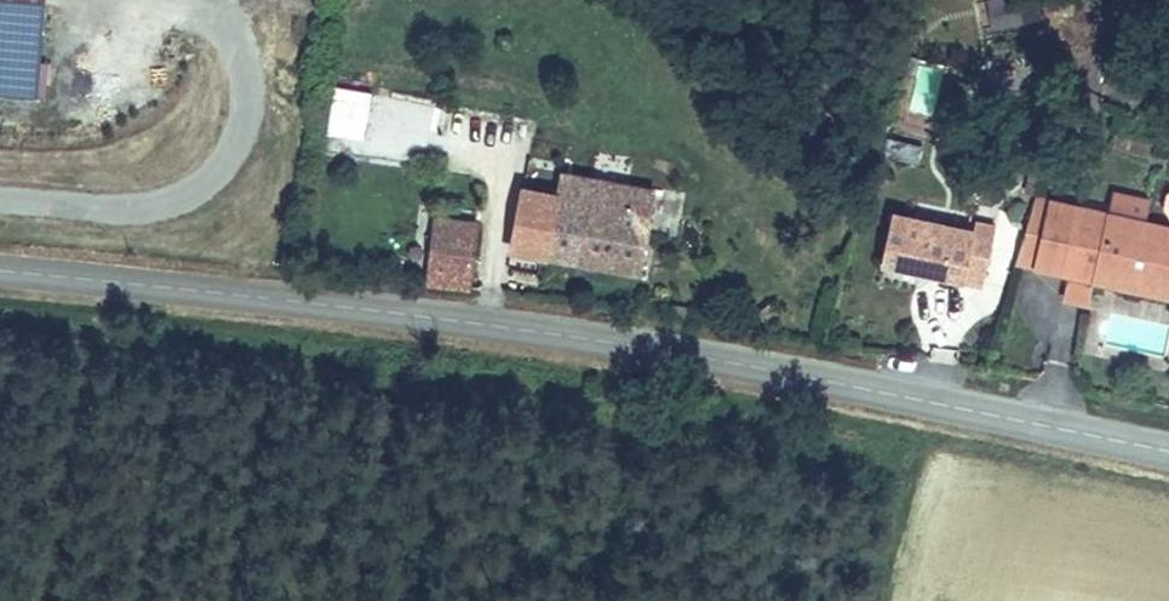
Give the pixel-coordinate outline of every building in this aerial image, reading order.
[(40,0),(0,0),(0,90),(35,92),(40,0)] [(1023,22),(1022,0),(972,0),(973,24),(1023,22)] [(325,132),(363,135),(364,119),(327,116),(325,132)] [(555,193),(653,204),(657,183),(560,168),(555,193)] [(642,270),(653,204),(555,193),(521,191),(514,250),(642,270)] [(1082,210),(1083,209),(1034,200),(1021,269),(1069,277),(1075,246),(1082,210)] [(1082,210),(1075,246),(1069,277),(1078,280),(1096,283),(1168,298),(1168,228),(1082,210)] [(981,281),(993,225),(976,223),(974,231),(895,214),(886,261),(981,281)] [(433,234),(431,246),(473,254),(475,238),(433,234)] [(473,254),(431,246),(425,284),(467,292),(473,254)] [(1091,307),(1096,283),(1078,280),(1073,303),(1091,307)]
